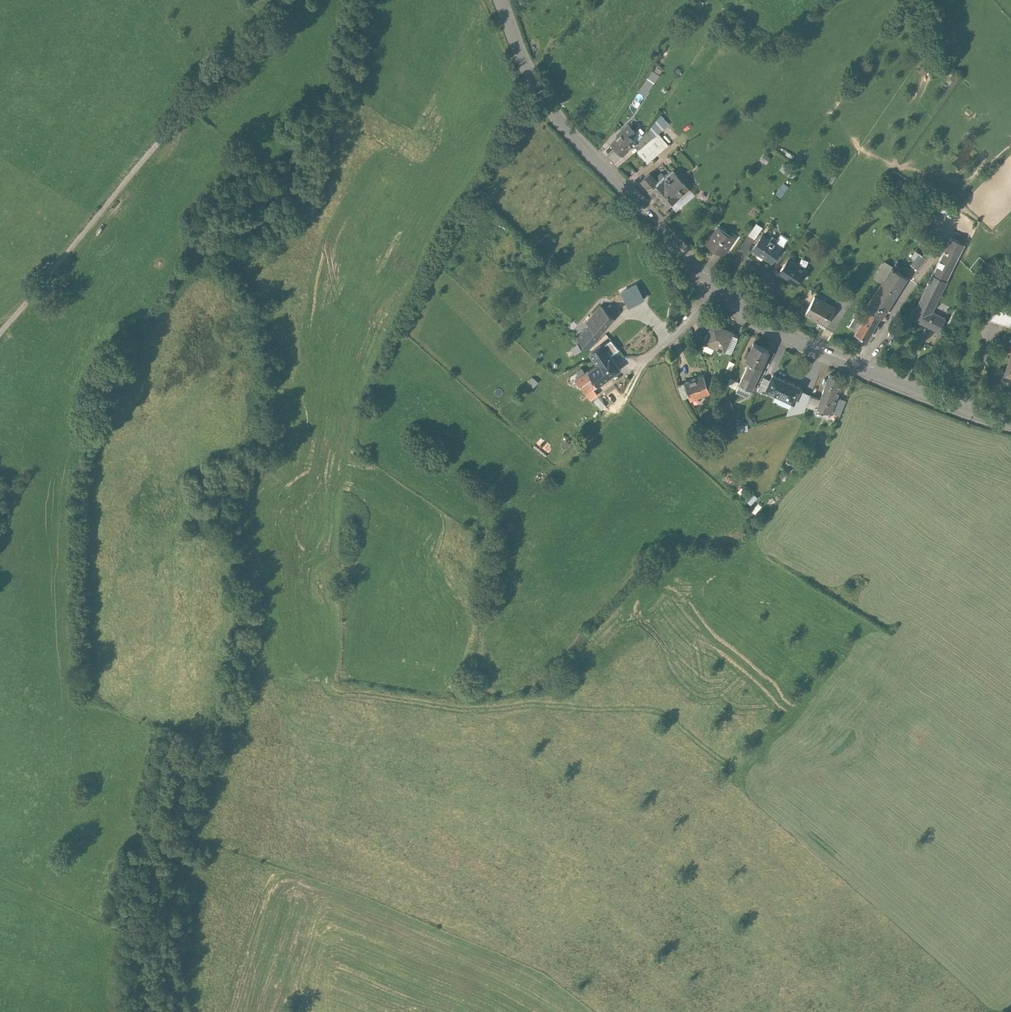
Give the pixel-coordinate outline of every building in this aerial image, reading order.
[(648,95),(661,73),(652,68),(639,90),(648,95)] [(628,150),(643,137),(638,132),(642,129),(641,127),(634,119),(628,125),(630,127),(617,138),(628,150)] [(654,128),(649,132),(643,137),(648,143),(644,147),(654,158),(673,141),(657,123),(654,128)] [(638,132),(643,137),(649,132),(643,125),(641,127),(642,129),(638,132)] [(802,169),(790,159),(786,164),(798,174),(802,169)] [(839,169),(834,165),(833,168),(830,166),(828,169),(830,171),(829,173),(834,176),(839,169)] [(695,184),(680,166),(664,178),(657,169),(647,177),(671,205),(695,184)] [(789,178),(781,189),(787,193),(794,182),(789,178)] [(957,213),(962,205),(943,193),(938,200),(957,213)] [(756,221),(750,234),(757,237),(763,224),(756,221)] [(741,235),(723,223),(712,239),(730,251),(741,235)] [(770,253),(778,258),(788,243),(769,230),(754,252),(766,260),(770,253)] [(955,234),(938,269),(951,276),(969,240),(955,234)] [(932,244),(928,249),(933,253),(945,240),(941,237),(939,241),(938,240),(934,245),(932,244)] [(917,259),(923,264),(931,254),(925,249),(917,259)] [(795,254),(786,267),(803,280),(813,266),(795,254)] [(899,262),(878,294),(894,304),(914,272),(899,262)] [(943,325),(944,324),(948,315),(949,313),(936,306),(951,276),(938,269),(917,312),(943,325)] [(626,296),(629,304),(644,296),(637,283),(632,285),(629,280),(619,285),(624,296),(626,296)] [(808,295),(816,300),(821,291),(823,287),(816,284),(808,295)] [(841,302),(821,291),(816,300),(811,308),(832,319),(841,302)] [(848,291),(841,302),(832,319),(831,322),(840,327),(857,296),(848,291)] [(878,294),(873,303),(887,311),(894,304),(878,294)] [(996,296),(990,314),(1010,321),(1010,301),(996,296)] [(571,305),(577,311),(583,304),(577,298),(571,305)] [(599,308),(613,320),(617,315),(604,303),(599,308)] [(874,334),(887,311),(873,303),(870,307),(865,304),(855,321),(863,325),(862,327),(874,334)] [(580,320),(587,326),(599,336),(613,320),(599,308),(593,316),(590,314),(587,318),(584,315),(580,320)] [(953,317),(948,315),(944,324),(949,326),(953,317)] [(894,330),(899,333),(907,320),(902,316),(894,330)] [(732,331),(710,322),(701,342),(723,352),(732,331)] [(588,349),(599,336),(587,326),(576,339),(588,349)] [(597,342),(600,346),(602,344),(606,349),(614,344),(606,335),(597,342)] [(769,350),(752,342),(744,358),(748,360),(761,366),(769,350)] [(589,353),(597,364),(600,362),(610,355),(606,349),(602,344),(600,346),(589,353)] [(610,355),(600,362),(610,377),(620,370),(610,355)] [(754,380),(761,366),(748,360),(737,382),(749,388),(753,379),(754,380)] [(597,364),(588,370),(598,385),(610,377),(600,362),(597,364)] [(593,388),(598,385),(588,370),(576,379),(589,399),(597,394),(593,388)] [(799,386),(773,373),(770,380),(766,388),(793,401),(798,389),(799,386)] [(825,383),(819,398),(816,406),(831,411),(837,396),(841,386),(838,385),(841,378),(829,373),(827,378),(824,377),(822,382),(825,383)] [(710,393),(704,376),(679,386),(684,398),(691,395),(692,400),(710,393)] [(729,394),(736,381),(729,377),(722,391),(729,394)] [(766,388),(770,380),(763,377),(758,387),(765,390),(766,388)] [(810,394),(798,389),(793,401),(786,414),(803,411),(804,409),(810,394)] [(603,393),(594,400),(601,409),(606,405),(604,403),(608,399),(603,393)] [(831,411),(816,406),(819,398),(810,394),(804,409),(828,418),(831,411)] [(845,399),(837,396),(831,411),(839,413),(845,399)] [(754,426),(753,417),(743,416),(743,426),(754,426)] [(551,448),(555,444),(546,437),(543,441),(551,448)] [(803,457),(795,453),(791,460),(789,459),(787,465),(790,467),(792,464),(798,467),(803,457)] [(763,493),(761,491),(754,498),(757,501),(763,493)]
